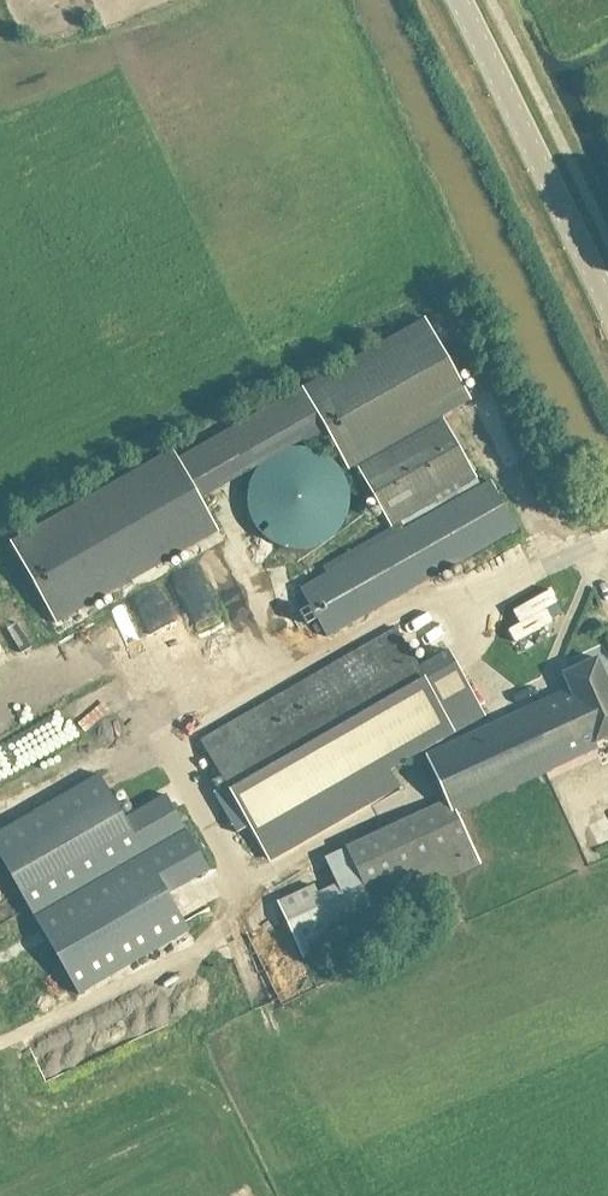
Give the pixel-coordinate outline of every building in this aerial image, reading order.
[(326,573),(299,589),(326,637),(515,530),(488,482),(405,529),(400,519),(475,477),(440,416),(470,399),(424,318),(301,388),(323,427),(347,469),(355,464),(390,528),(322,566),(326,573)] [(172,449),(9,542),(55,623),(217,530),(199,497),(265,460),(284,449),(323,427),(301,388),(177,459),(172,449)] [(518,623),(507,630),(514,642),(552,621),(545,609),(556,602),(549,589),(511,610),(518,623)] [(159,689),(130,625),(0,684),(0,758),(1,760),(159,689)] [(393,629),(199,741),(259,845),(454,733),(486,714),(448,648),(415,667),(393,629)] [(563,691),(553,696),(563,716),(565,715),(567,720),(579,714),(581,718),(591,714),(584,700),(607,689),(607,684),(596,658),(562,674),(570,691),(564,694),(563,691)] [(561,765),(597,748),(595,743),(607,737),(607,689),(584,700),(591,714),(581,718),(579,714),(567,720),(565,715),(563,716),(553,696),(533,705),(561,765)] [(81,732),(93,752),(149,717),(137,698),(81,732)] [(425,755),(445,800),(453,817),(456,815),(561,765),(533,705),(425,755)] [(0,830),(0,859),(32,915),(78,994),(188,931),(167,893),(208,870),(184,828),(165,794),(124,818),(99,774),(0,830)] [(453,817),(445,800),(344,847),(344,848),(323,858),(335,885),(316,893),(312,885),(276,902),(303,960),(381,923),(376,913),(479,865),(456,815),(453,817)]
